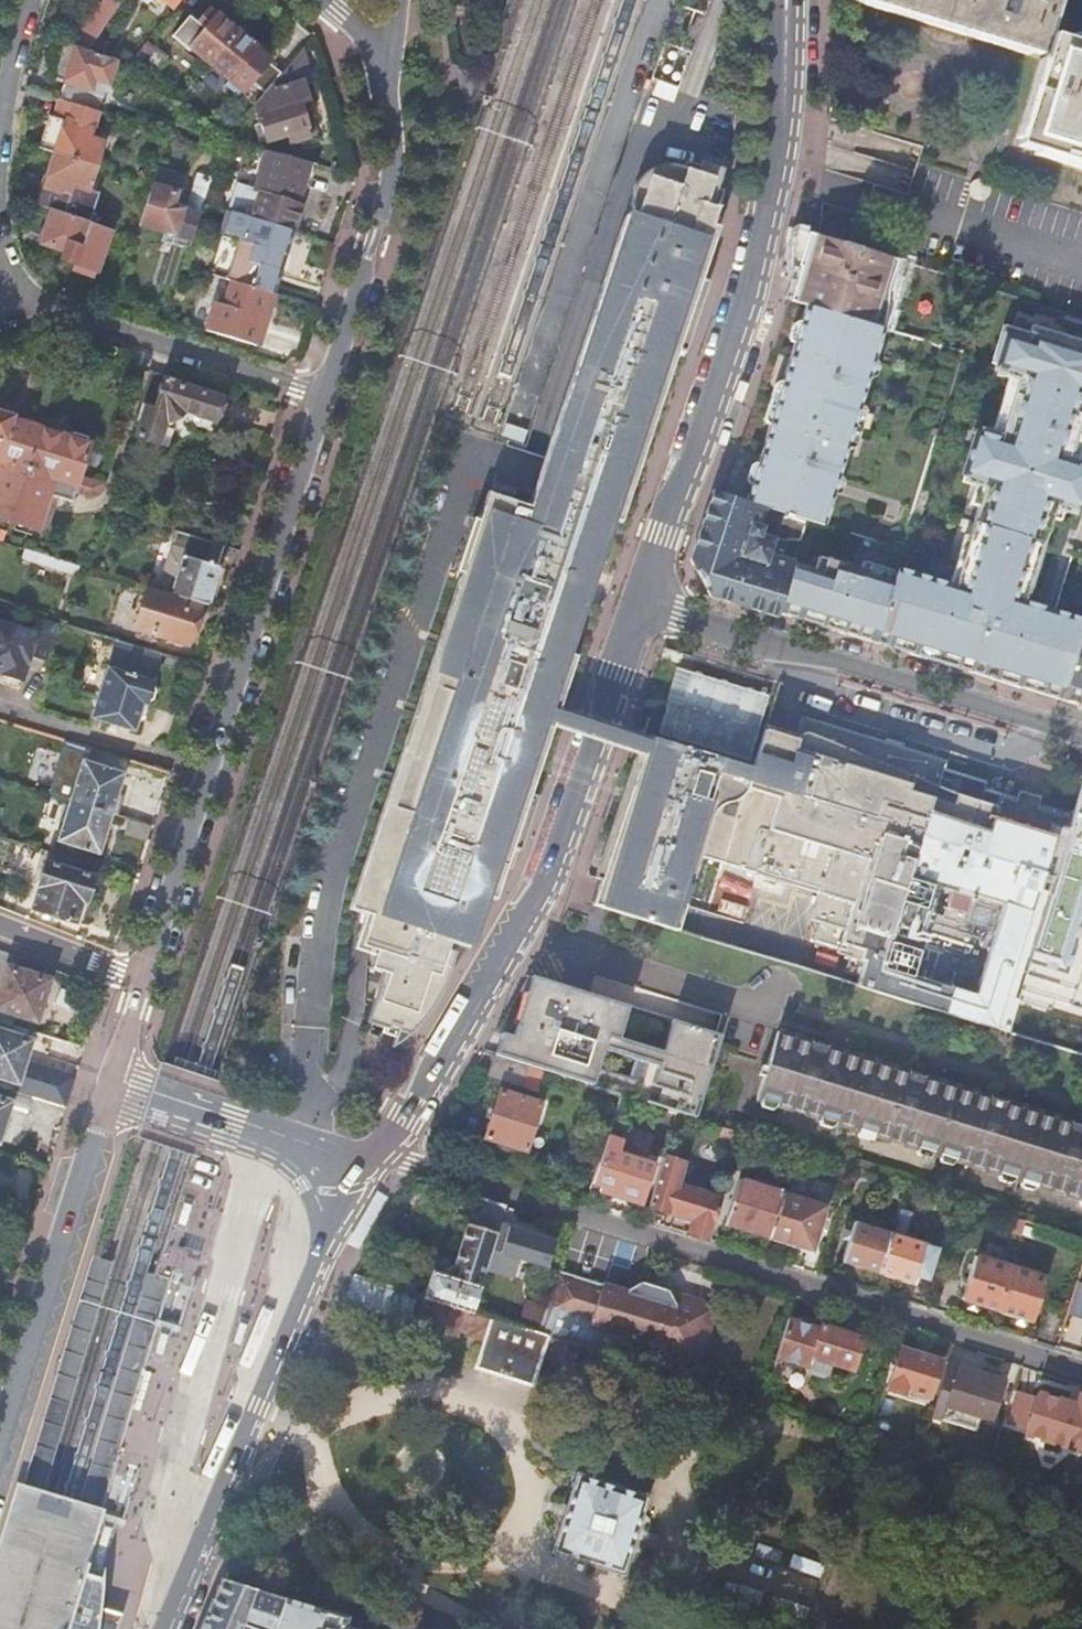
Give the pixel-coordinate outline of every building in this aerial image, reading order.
[(88,49),(119,3),(115,0),(105,0),(75,45),(88,49)] [(1046,55),(1019,145),(1081,164),(1081,43),(1053,34),(1056,24),(1063,0),(869,0),(1046,55)] [(190,46),(209,62),(236,30),(217,14),(215,15),(209,10),(197,24),(204,29),(191,45),(190,46)] [(184,39),(191,45),(204,29),(197,24),(184,39)] [(236,30),(209,62),(229,79),(242,63),(249,68),(261,54),(254,48),(255,47),(236,30)] [(60,98),(99,110),(104,95),(89,90),(94,76),(108,80),(115,59),(112,57),(88,49),(75,45),(61,41),(49,75),(66,80),(60,98)] [(309,78),(302,45),(249,106),(260,141),(287,132),(290,142),(313,135),(316,132),(316,129),(315,126),(314,124),(309,123),(306,124),(299,102),(307,100),(301,81),(309,78)] [(150,46),(132,68),(139,71),(147,77),(164,57),(150,46)] [(53,151),(94,165),(102,142),(88,138),(91,127),(93,128),(99,110),(60,98),(55,116),(52,125),(46,123),(39,147),(53,151)] [(49,114),(46,123),(52,125),(55,116),(49,114)] [(310,161),(263,148),(250,190),(237,186),(230,210),(251,216),(291,229),(299,205),(296,204),(299,196),(310,161)] [(41,205),(50,208),(76,217),(83,197),(70,193),(73,184),(87,189),(94,165),(53,151),(45,175),(48,176),(44,186),(47,186),(41,205)] [(685,352),(700,306),(708,281),(701,279),(717,229),(712,224),(717,208),(711,206),(720,178),(720,168),(701,161),(697,172),(675,165),(669,164),(663,164),(656,166),(651,168),(645,172),(641,176),(637,182),(634,187),(632,194),(631,200),(632,206),(633,212),(636,219),(625,216),(545,457),(529,507),(487,493),(478,519),(472,517),(467,535),(472,537),(465,559),(459,557),(454,572),(460,574),(458,581),(438,639),(391,782),(353,897),(351,909),(362,913),(366,914),(354,948),(368,953),(375,955),(371,968),(383,972),(367,1022),(389,1030),(391,1023),(394,1025),(398,1026),(392,1047),(409,1034),(422,1021),(429,1011),(436,1001),(447,978),(458,944),(467,947),(484,896),(495,899),(512,847),(519,850),(538,797),(531,794),(553,728),(558,712),(576,656),(566,652),(567,647),(570,648),(577,627),(574,626),(576,619),(581,621),(592,587),(603,553),(598,552),(601,545),(604,546),(611,526),(607,525),(609,519),(620,522),(677,350),(685,352)] [(151,183),(139,224),(164,232),(164,229),(174,233),(173,239),(188,244),(199,211),(202,201),(206,189),(210,176),(199,172),(187,210),(173,204),(182,175),(157,167),(151,183)] [(222,195),(206,189),(202,201),(218,206),(222,195)] [(202,201),(199,211),(215,217),(218,206),(202,201)] [(94,277),(110,229),(76,217),(50,208),(41,233),(43,234),(40,243),(63,251),(61,259),(74,263),(73,269),(94,277)] [(284,253),(291,229),(251,216),(241,250),(279,261),(281,253),(284,253)] [(796,281),(791,300),(808,305),(884,329),(887,330),(894,299),(895,287),(896,276),(893,275),(898,260),(818,235),(808,232),(793,228),(791,264),(798,266),(801,267),(796,281)] [(231,281),(230,280),(223,303),(212,300),(204,329),(208,330),(220,334),(255,344),(261,326),(259,325),(261,317),(263,317),(271,293),(231,281)] [(884,329),(808,305),(802,322),(795,344),(783,383),(769,425),(757,463),(751,484),(745,501),(807,521),(823,525),(828,508),(834,488),(846,449),(850,450),(854,447),(865,413),(863,408),(860,407),(872,367),(879,346),(884,329)] [(894,578),(894,577),(873,642),(890,647),(893,639),(913,645),(911,653),(952,666),(989,548),(1056,334),(1033,328),(1031,336),(1005,328),(994,365),(1010,370),(1022,374),(1016,393),(1009,415),(999,445),(990,442),(977,437),(965,475),(966,475),(988,482),(979,508),(970,538),(969,540),(973,541),(965,566),(957,592),(948,590),(916,580),(910,583),(894,578)] [(1056,334),(989,548),(952,666),(960,668),(962,661),(994,670),(1020,679),(1031,682),(1043,685),(1040,693),(1059,698),(1065,679),(1081,625),(1052,616),(1041,612),(1042,608),(1029,604),(1020,601),(1024,587),(1033,589),(1055,520),(1060,503),(1072,506),(1081,509),(1081,469),(1080,468),(1071,465),(1079,436),(1081,427),(1081,342),(1056,334)] [(882,347),(879,346),(872,367),(876,368),(879,366),(884,352),(882,347)] [(151,371),(141,403),(146,404),(136,437),(158,445),(165,423),(170,425),(184,418),(185,413),(214,422),(216,416),(220,418),(225,404),(221,403),(222,398),(165,381),(167,377),(156,373),(151,371)] [(766,424),(769,425),(783,383),(780,382),(775,385),(764,419),(766,424)] [(1016,393),(1007,390),(1000,413),(1009,415),(1016,393)] [(26,468),(39,428),(44,413),(42,409),(38,406),(33,405),(30,406),(27,407),(24,411),(20,424),(10,421),(11,418),(8,414),(0,411),(0,460),(26,468)] [(999,445),(1009,415),(1000,413),(990,442),(999,445)] [(39,428),(26,468),(100,490),(103,483),(78,475),(88,444),(85,443),(86,438),(71,433),(69,438),(39,428)] [(0,460),(0,517),(9,520),(26,468),(0,460)] [(748,483),(751,484),(757,463),(754,462),(750,464),(745,478),(748,483)] [(26,468),(9,520),(36,529),(49,488),(72,496),(74,490),(91,496),(100,490),(26,468)] [(988,482),(966,475),(963,484),(976,488),(970,505),(979,508),(988,482)] [(834,488),(828,508),(831,509),(835,506),(839,493),(838,489),(834,488)] [(728,496),(724,495),(715,492),(693,559),(711,591),(778,612),(793,564),(807,521),(745,501),(728,496)] [(169,593),(204,603),(222,543),(188,533),(184,548),(172,544),(163,571),(175,575),(169,593)] [(957,563),(965,566),(973,541),(969,540),(970,538),(965,537),(957,563)] [(75,564),(23,548),(21,556),(32,560),(26,578),(56,587),(62,569),(73,573),(75,564)] [(815,571),(793,564),(778,612),(800,619),(802,612),(822,618),(819,625),(843,632),(846,625),(871,633),(869,640),(873,642),(894,577),(891,572),(863,563),(860,571),(819,558),(815,571)] [(957,563),(948,590),(957,592),(965,566),(957,563)] [(146,589),(134,627),(185,643),(192,623),(198,621),(201,612),(197,605),(146,589)] [(802,612),(800,619),(819,625),(822,618),(802,612)] [(59,622),(34,615),(29,630),(0,621),(0,682),(18,688),(28,655),(47,661),(59,622)] [(1081,625),(1065,679),(1059,698),(1075,703),(1081,699),(1081,623),(1081,625)] [(846,625),(843,632),(869,640),(871,633),(846,625)] [(104,666),(88,716),(130,730),(138,703),(142,704),(144,700),(150,697),(152,689),(149,684),(150,681),(158,653),(113,639),(104,666)] [(893,639),(890,647),(911,653),(913,645),(893,639)] [(962,661),(960,668),(991,678),(994,670),(962,661)] [(677,670),(658,736),(748,763),(768,697),(677,670)] [(994,670),(991,678),(1018,686),(1020,679),(994,670)] [(1020,679),(1018,686),(1040,693),(1043,685),(1031,682),(1020,679)] [(635,756),(640,741),(602,727),(558,712),(553,728),(597,743),(635,756)] [(817,940),(819,941),(882,739),(805,715),(798,736),(788,733),(782,731),(765,726),(751,770),(748,780),(747,784),(724,859),(757,869),(790,880),(822,889),(813,916),(823,919),(817,940)] [(728,773),(748,780),(751,770),(642,734),(641,736),(640,741),(673,753),(728,773)] [(860,973),(856,984),(874,989),(923,830),(943,836),(957,792),(937,786),(944,765),(946,759),(904,746),(905,742),(888,736),(886,741),(882,739),(819,941),(839,947),(838,950),(852,954),(847,969),(860,973)] [(635,756),(613,821),(625,825),(668,841),(702,852),(724,859),(747,784),(748,780),(728,773),(673,753),(640,741),(635,756)] [(80,759),(68,798),(110,811),(111,806),(118,809),(123,794),(116,792),(122,772),(80,759)] [(937,786),(957,792),(963,771),(944,765),(937,786)] [(963,771),(957,792),(982,800),(986,786),(988,779),(963,771)] [(1081,783),(1072,814),(1068,829),(1019,988),(1081,1008),(1081,783)] [(986,786),(982,800),(982,801),(998,806),(995,817),(1047,834),(1051,823),(1068,829),(1072,814),(1040,803),(1042,796),(1021,789),(1018,796),(986,786)] [(923,830),(874,989),(918,1003),(925,979),(953,892),(982,801),(982,800),(957,792),(943,836),(923,830)] [(110,811),(68,798),(55,840),(97,853),(110,811)] [(925,979),(918,1003),(1006,1030),(1014,1004),(1019,988),(1068,829),(1051,823),(1047,834),(995,817),(998,806),(982,801),(953,892),(970,898),(971,895),(1001,904),(973,994),(925,979)] [(148,840),(153,824),(128,817),(123,832),(148,840)] [(593,902),(677,928),(684,907),(702,852),(668,841),(625,825),(613,821),(594,877),(600,879),(593,902)] [(44,861),(30,907),(73,921),(80,900),(82,901),(90,875),(44,861)] [(0,988),(0,1009),(34,1019),(45,980),(6,968),(0,988)] [(626,1002),(531,973),(512,1013),(505,1028),(493,1053),(529,1064),(591,1083),(602,1049),(648,1062),(637,1097),(695,1115),(721,1032),(674,1017),(664,1046),(616,1031),(626,1002)] [(1025,1104),(1007,1099),(944,1079),(926,1074),(847,1049),(827,1043),(777,1028),(766,1064),(763,1073),(755,1097),(759,1098),(761,1105),(771,1108),(775,1103),(789,1107),(790,1105),(804,1110),(803,1112),(817,1116),(818,1123),(828,1126),(833,1121),(855,1128),(857,1135),(866,1138),(871,1133),(885,1137),(886,1135),(900,1140),(900,1142),(913,1146),(914,1152),(924,1155),(929,1151),(936,1153),(937,1159),(947,1162),(952,1158),(966,1163),(966,1160),(981,1165),(980,1167),(994,1171),(995,1177),(1005,1180),(1009,1176),(1016,1178),(1017,1184),(1027,1187),(1031,1183),(1045,1187),(1046,1185),(1060,1189),(1059,1192),(1074,1196),(1075,1202),(1081,1204),(1081,1122),(1025,1104)] [(15,1080),(27,1040),(0,1032),(0,1075),(15,1080)] [(529,1064),(493,1053),(486,1074),(522,1085),(529,1064)] [(498,1090),(484,1137),(526,1149),(540,1103),(498,1090)] [(65,1107),(32,1096),(27,1111),(60,1122),(65,1107)] [(9,1100),(0,1098),(0,1130),(9,1100)] [(715,1137),(736,1144),(741,1130),(719,1124),(715,1137)] [(611,1168),(606,1166),(599,1189),(642,1202),(649,1180),(637,1177),(642,1160),(616,1152),(613,1161),(611,1168)] [(19,1175),(25,1161),(7,1156),(2,1169),(19,1175)] [(724,1224),(768,1238),(782,1191),(738,1177),(724,1224)] [(691,1217),(687,1232),(707,1238),(719,1199),(655,1180),(647,1204),(691,1217)] [(782,1191),(768,1238),(812,1251),(826,1204),(782,1191)] [(505,1204),(475,1195),(466,1222),(464,1221),(451,1265),(449,1264),(439,1270),(439,1272),(431,1269),(423,1295),(471,1310),(471,1309),(490,1249),(499,1223),(505,1204)] [(1025,1219),(1014,1215),(1009,1231),(1020,1234),(1025,1219)] [(841,1260),(877,1272),(890,1232),(853,1220),(841,1260)] [(499,1223),(490,1249),(545,1265),(553,1239),(499,1223)] [(890,1232),(877,1272),(914,1284),(917,1276),(927,1278),(936,1249),(926,1246),(927,1243),(890,1232)] [(962,1299),(997,1309),(1010,1266),(976,1255),(962,1299)] [(1010,1266),(997,1309),(1031,1320),(1045,1277),(1010,1266)] [(372,1270),(369,1278),(396,1287),(399,1279),(395,1272),(378,1267),(372,1270)] [(536,1329),(603,1350),(621,1290),(605,1285),(575,1275),(571,1285),(563,1283),(567,1273),(555,1269),(536,1329)] [(417,1293),(355,1275),(341,1307),(407,1329),(417,1293)] [(603,1350),(606,1351),(636,1360),(653,1354),(684,1362),(702,1355),(714,1316),(706,1301),(639,1280),(621,1290),(603,1350)] [(471,1310),(423,1295),(418,1313),(432,1317),(429,1326),(456,1333),(458,1326),(469,1329),(468,1335),(483,1339),(475,1365),(532,1383),(545,1343),(550,1354),(563,1358),(562,1360),(565,1364),(575,1367),(579,1364),(580,1363),(592,1366),(603,1361),(606,1351),(603,1350),(536,1329),(471,1309),(471,1310)] [(786,1321),(778,1348),(850,1371),(861,1336),(820,1323),(817,1331),(786,1321)] [(899,1348),(892,1370),(912,1376),(910,1383),(922,1387),(924,1380),(933,1383),(940,1360),(899,1348)] [(957,1365),(946,1405),(991,1419),(1003,1380),(957,1365)] [(1077,1394),(1074,1404),(1059,1400),(1056,1408),(1055,1408),(1052,1415),(1015,1404),(1008,1427),(1063,1444),(1066,1435),(1069,1435),(1065,1450),(1081,1455),(1081,1396),(1077,1394)] [(564,1513),(552,1549),(621,1571),(645,1494),(576,1472),(564,1513)] [(1070,1494),(1080,1497),(1081,1489),(1081,1478),(1076,1477),(1070,1494)] [(21,1491),(4,1547),(0,1560),(0,1628),(118,1628),(120,1622),(99,1616),(102,1594),(102,1581),(103,1574),(95,1571),(87,1569),(102,1517),(96,1514),(78,1509),(42,1498),(23,1492),(21,1491)] [(282,1595),(225,1578),(203,1628),(271,1628),(282,1595)] [(282,1595),(271,1628),(330,1628),(336,1612),(282,1595)]
